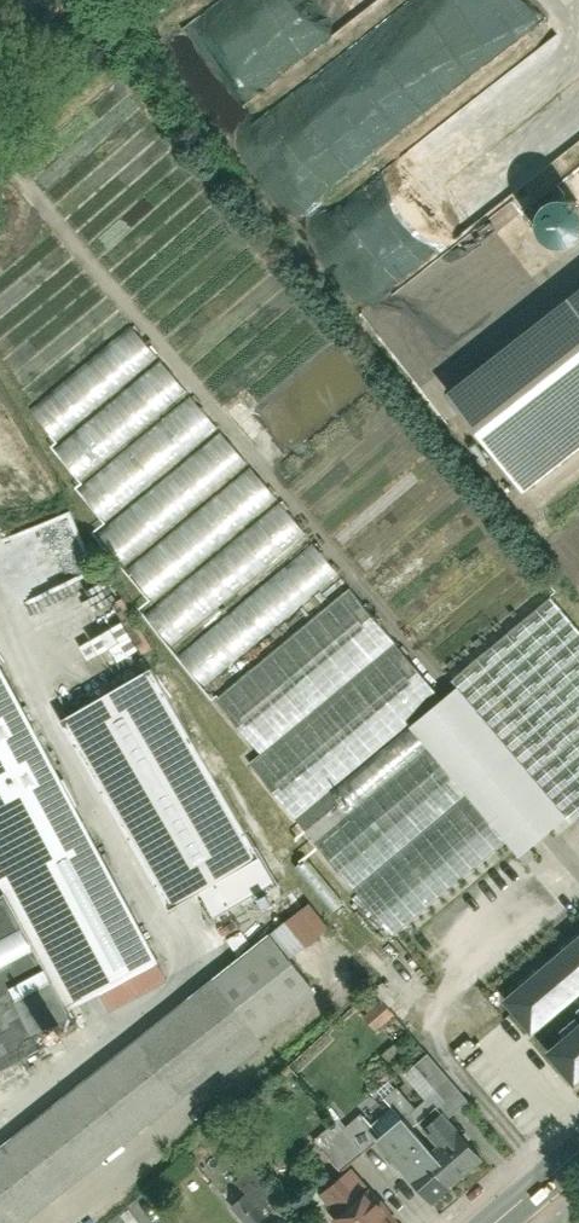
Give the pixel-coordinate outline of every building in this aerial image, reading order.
[(571,248),(578,241),(578,197),(571,189),(542,218),(571,248)] [(464,411),(525,487),(578,444),(578,320),(464,411)] [(130,323),(30,406),(59,441),(53,446),(83,483),(77,488),(106,522),(94,533),(150,600),(139,610),(262,756),(253,764),(445,993),(560,897),(523,853),(573,812),(578,818),(578,627),(554,597),(453,681),(457,685),(444,696),(130,323)] [(125,620),(90,642),(107,670),(142,648),(125,620)] [(151,667),(63,718),(170,904),(199,887),(212,910),(271,876),(151,667)] [(0,912),(0,1086),(81,1042),(73,1028),(168,976),(0,673),(0,897),(6,908),(0,912)] [(0,1144),(0,1222),(24,1222),(220,1067),(227,1075),(264,1045),(256,1036),(315,990),(267,930),(0,1144)] [(504,1004),(533,1038),(578,999),(578,940),(504,1004)] [(548,1056),(577,1090),(578,1088),(578,1029),(548,1056)] [(380,1143),(436,1206),(487,1161),(445,1115),(429,1129),(415,1113),(380,1143)] [(354,1170),(326,1192),(343,1214),(337,1219),(341,1222),(398,1222),(354,1170)]
